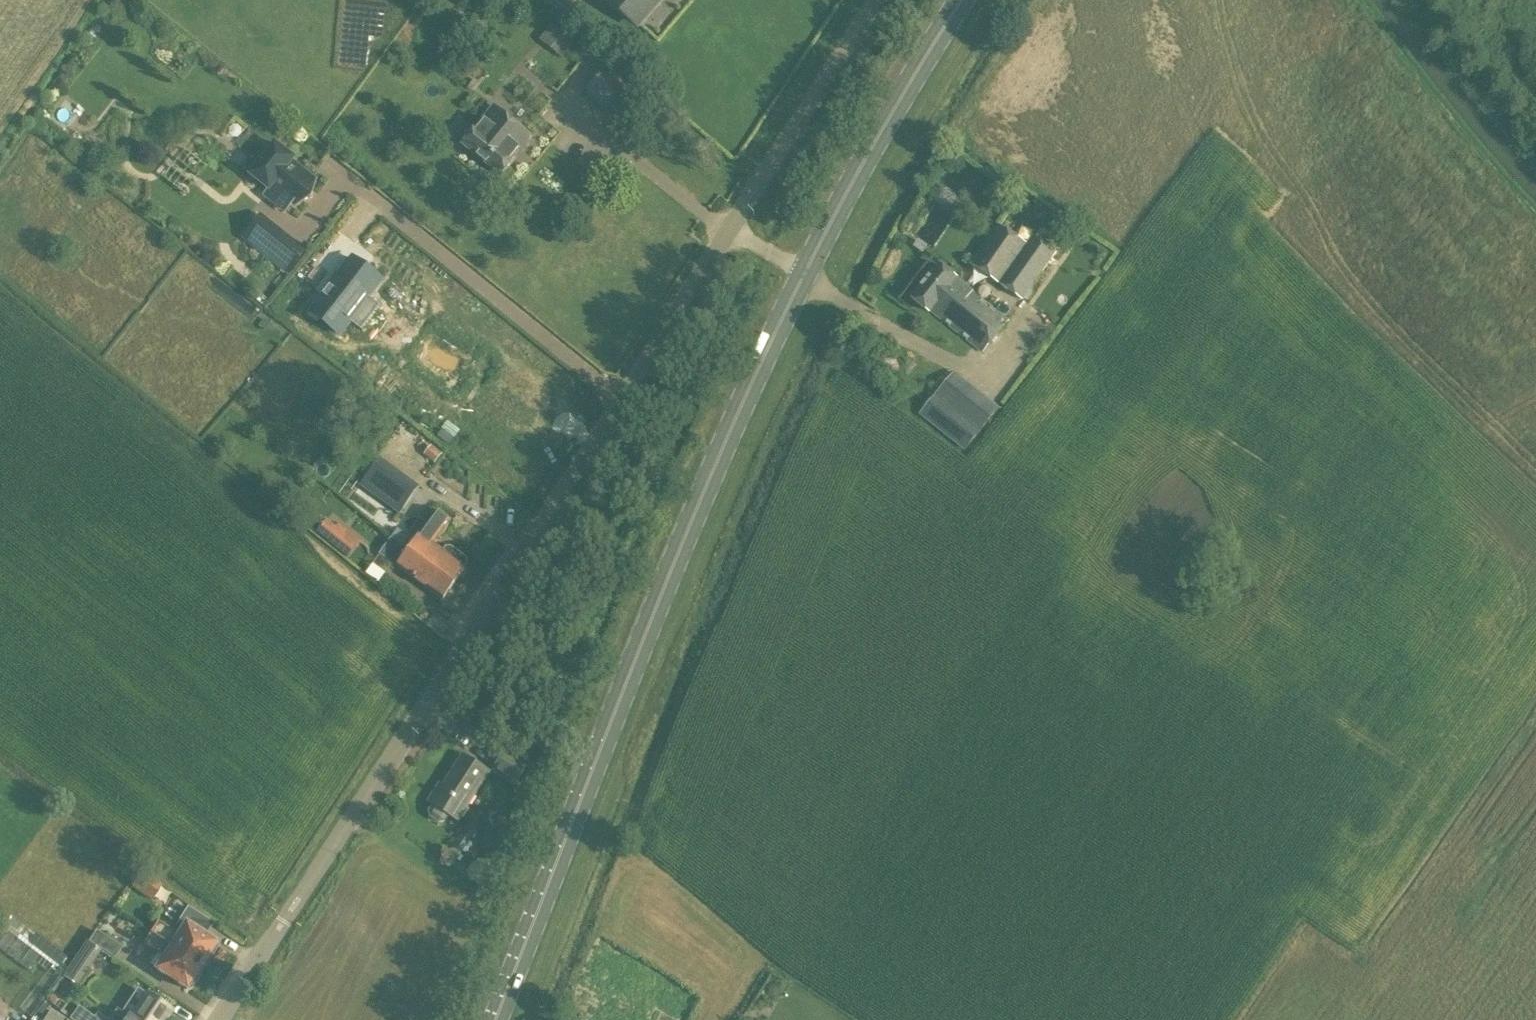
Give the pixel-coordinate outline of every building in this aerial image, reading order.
[(578,0),(546,0),(544,2),(561,16),(565,10),(568,12),(578,0)] [(637,24),(658,0),(609,0),(637,24)] [(641,25),(650,32),(677,0),(662,0),(641,25)] [(562,58),(574,43),(563,33),(550,48),(562,58)] [(613,57),(585,92),(631,129),(660,95),(613,57)] [(522,150),(532,137),(494,106),(484,119),(486,120),(479,128),(477,127),(463,144),(501,175),(515,158),(513,157),(520,148),(522,150)] [(315,180),(291,161),(294,158),(275,143),(251,175),(269,189),(276,180),(285,188),(274,201),(286,210),(292,203),(295,205),(315,180)] [(1027,243),(998,223),(970,263),(1023,300),(1056,250),(1033,234),(1027,243)] [(270,244),(251,229),(243,238),(263,254),(270,244)] [(367,296),(380,280),(354,259),(332,287),(330,286),(329,288),(331,288),(325,295),(324,295),(323,296),(324,297),(312,313),(339,333),(349,320),(361,330),(380,306),(367,296)] [(982,350),(1007,320),(952,274),(939,264),(911,297),(929,311),(931,309),(974,344),(982,350)] [(920,412),(964,447),(996,408),(953,372),(928,402),(920,412)] [(417,459),(426,438),(418,434),(408,455),(417,459)] [(434,463),(441,455),(432,448),(425,455),(434,463)] [(362,487),(401,514),(419,487),(380,461),(362,487)] [(450,549),(445,550),(443,553),(431,544),(448,520),(437,512),(409,550),(407,553),(430,570),(433,566),(455,582),(465,569),(462,567),(465,564),(464,560),(450,549)] [(327,519),(318,531),(338,546),(347,534),(327,519)] [(392,538),(387,545),(381,554),(443,599),(455,582),(433,566),(430,570),(407,553),(409,550),(392,538)] [(506,748),(490,774),(512,788),(518,778),(529,762),(506,748)] [(439,822),(446,820),(450,814),(458,820),(489,772),(463,755),(443,786),(440,784),(429,801),(434,804),(430,810),(431,817),(439,822)] [(445,859),(454,865),(476,832),(467,826),(454,845),(445,859)] [(141,873),(132,886),(151,899),(160,886),(141,873)] [(159,921),(152,933),(205,968),(219,946),(214,943),(202,936),(210,924),(187,908),(177,923),(183,928),(179,934),(159,921)] [(11,917),(2,928),(48,963),(62,972),(68,963),(65,960),(66,959),(11,917)] [(95,931),(89,942),(96,947),(103,936),(95,931)] [(191,990),(205,968),(152,933),(145,943),(165,956),(158,968),(191,990)] [(75,959),(63,976),(76,985),(88,968),(75,959)] [(168,1010),(145,994),(129,1018),(116,1009),(108,1019),(162,1019),(168,1010)] [(65,1018),(51,1008),(42,1019),(63,1019),(65,1018)]
